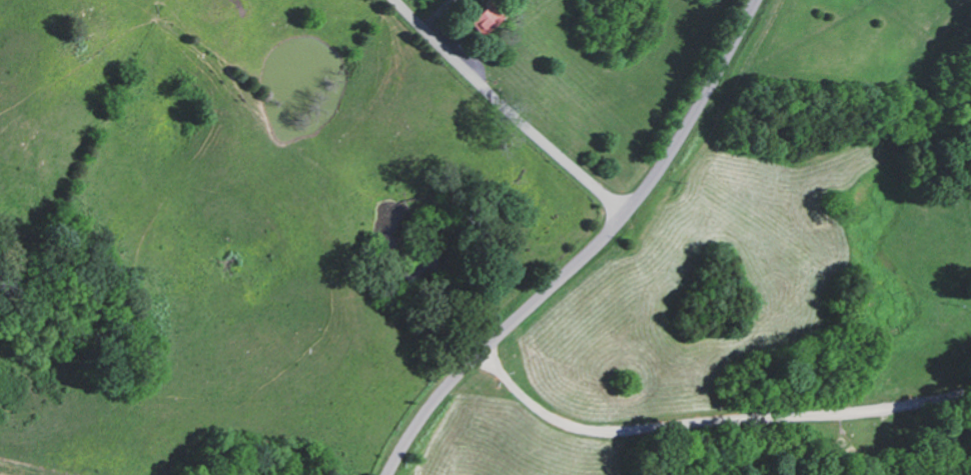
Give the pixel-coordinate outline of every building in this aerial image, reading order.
[(500,17),(485,3),(468,22),(483,36),(500,17)]
